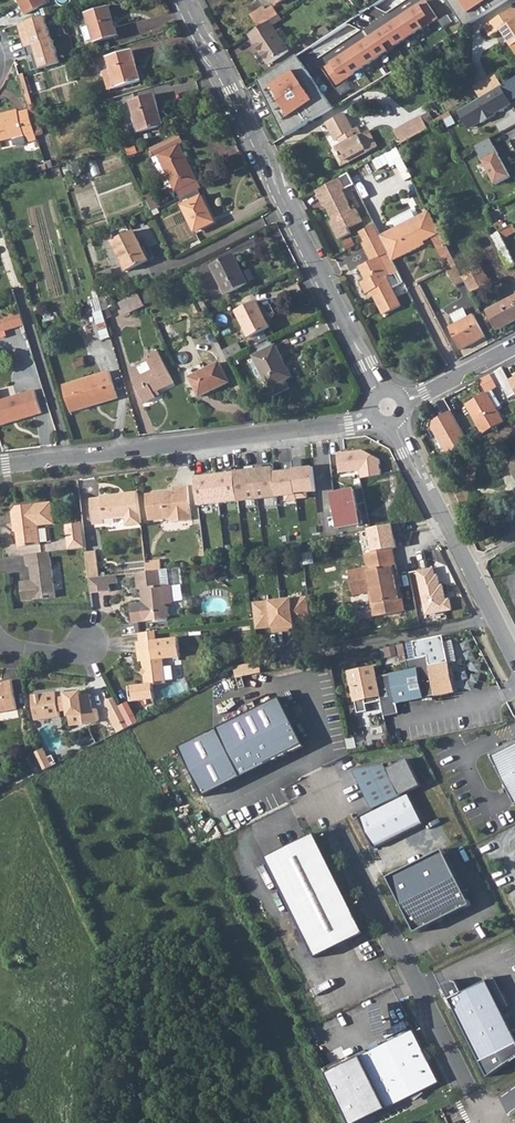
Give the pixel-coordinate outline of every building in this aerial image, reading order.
[(25,15),(46,4),(44,0),(17,0),(25,15)] [(466,29),(508,0),(446,0),(466,29)] [(325,70),(338,89),(439,22),(426,2),(325,70)] [(259,28),(269,21),(278,15),(273,6),(266,11),(263,6),(250,15),(259,28)] [(485,26),(490,36),(501,29),(514,51),(514,7),(485,26)] [(82,27),(88,45),(117,36),(109,8),(87,14),(90,25),(82,27)] [(44,12),(18,23),(26,48),(34,44),(40,65),(60,59),(44,12)] [(248,35),(257,50),(260,48),(271,64),(289,51),(269,21),(259,28),(248,35)] [(257,50),(268,66),(271,64),(260,48),(257,50)] [(113,72),(118,88),(141,81),(132,51),(108,58),(113,72)] [(260,88),(286,139),(331,111),(301,61),(298,56),(257,82),(260,88)] [(113,72),(106,74),(111,90),(118,88),(113,72)] [(473,86),(480,98),(490,92),(500,86),(501,85),(494,73),(473,86)] [(19,76),(29,111),(30,112),(35,110),(24,74),(19,76)] [(504,94),(508,101),(514,96),(514,77),(501,85),(500,86),(504,94)] [(491,111),(501,105),(497,98),(504,94),(500,86),(490,92),(480,98),(458,112),(467,127),(479,120),(481,123),(494,115),(491,111)] [(140,133),(164,126),(157,102),(155,96),(131,103),(140,133)] [(30,112),(33,123),(43,120),(39,109),(35,110),(30,112)] [(36,136),(30,112),(29,111),(19,113),(18,111),(0,116),(0,142),(12,138),(15,146),(26,143),(25,139),(36,136)] [(420,117),(428,129),(443,121),(444,120),(441,115),(433,120),(429,112),(420,117)] [(336,149),(343,162),(363,151),(364,154),(376,147),(368,131),(360,135),(356,128),(353,130),(343,114),(326,123),(335,141),(338,138),(342,145),(336,149)] [(401,144),(428,129),(420,117),(420,116),(394,131),(401,144)] [(489,138),(474,146),(495,185),(510,177),(489,138)] [(151,149),(155,158),(153,159),(170,194),(196,181),(179,145),(176,147),(172,139),(151,149)] [(125,150),(128,158),(137,154),(134,147),(125,150)] [(398,163),(404,175),(410,172),(399,147),(386,152),(391,166),(398,163)] [(336,149),(332,151),(341,167),(345,165),(343,162),(336,149)] [(343,162),(345,165),(364,154),(363,151),(343,162)] [(64,168),(66,177),(84,173),(81,162),(68,165),(68,167),(64,168)] [(315,192),(320,202),(322,201),(332,221),(329,223),(338,240),(350,234),(347,229),(362,221),(355,209),(352,211),(342,191),(345,189),(354,184),(348,173),(339,178),(315,192)] [(183,206),(195,231),(222,218),(220,215),(213,219),(202,197),(183,206)] [(386,233),(399,258),(419,248),(417,245),(422,242),(430,238),(455,286),(464,282),(462,277),(459,272),(442,237),(429,211),(386,233)] [(495,224),(496,227),(498,232),(499,232),(507,227),(505,224),(504,225),(501,221),(495,224)] [(360,232),(364,240),(365,243),(380,236),(374,225),(360,232)] [(502,239),(506,237),(514,232),(514,231),(512,225),(507,227),(499,232),(502,239)] [(113,242),(127,271),(148,261),(134,232),(113,242)] [(508,269),(514,266),(505,245),(502,239),(499,232),(498,232),(491,236),(508,269)] [(380,236),(393,261),(399,258),(386,233),(380,236)] [(363,244),(371,261),(380,256),(390,276),(395,274),(398,272),(393,261),(380,236),(365,243),(363,244)] [(211,266),(225,295),(247,284),(233,255),(211,266)] [(368,293),(371,291),(373,296),(376,303),(383,315),(401,306),(392,289),(400,285),(395,274),(390,276),(380,256),(371,261),(358,268),(365,281),(360,283),(366,294),(368,293)] [(462,277),(464,282),(470,294),(484,287),(480,279),(486,276),(481,267),(469,273),(462,277)] [(459,272),(462,277),(469,273),(466,268),(459,272)] [(480,279),(484,287),(490,284),(486,276),(480,279)] [(103,281),(105,288),(114,285),(111,278),(103,281)] [(120,302),(125,314),(144,305),(138,293),(120,302)] [(495,330),(514,320),(514,295),(485,311),(495,330)] [(92,300),(103,338),(109,336),(105,320),(106,319),(103,311),(99,297),(92,300)] [(236,312),(249,337),(269,328),(256,302),(236,312)] [(448,327),(460,349),(484,337),(472,315),(467,318),(463,309),(451,315),(455,324),(448,327)] [(103,311),(106,319),(112,317),(110,310),(103,311)] [(24,326),(20,313),(1,319),(5,332),(24,326)] [(223,350),(227,359),(242,352),(238,342),(223,350)] [(289,389),(285,381),(278,366),(284,363),(280,355),(275,345),(253,356),(269,388),(266,390),(270,398),(289,389)] [(148,356),(151,362),(148,363),(152,370),(132,380),(144,403),(156,397),(154,393),(158,391),(174,383),(158,351),(148,356)] [(187,372),(187,374),(188,376),(199,397),(229,382),(219,362),(206,369),(202,362),(191,368),(188,370),(187,372)] [(278,366),(285,381),(291,378),(284,363),(278,366)] [(508,398),(514,395),(514,392),(509,380),(503,368),(494,372),(508,398)] [(70,409),(97,401),(98,404),(118,398),(109,373),(63,387),(70,409)] [(480,380),(481,382),(485,389),(487,393),(465,405),(482,435),(503,423),(491,401),(496,398),(493,392),(494,385),(489,375),(480,380)] [(460,390),(465,399),(476,393),(471,384),(460,390)] [(6,426),(5,423),(15,420),(16,423),(42,415),(35,392),(0,402),(0,428),(6,426)] [(70,409),(70,412),(98,404),(97,401),(70,409)] [(450,411),(433,421),(431,428),(446,455),(468,443),(450,411)] [(278,496),(275,469),(274,464),(236,469),(240,500),(278,496)] [(317,492),(312,464),(293,466),(294,467),(275,469),(278,496),(317,492)] [(240,500),(236,468),(195,474),(199,505),(240,500)] [(145,494),(148,521),(169,518),(170,523),(190,521),(186,486),(172,488),(173,496),(167,496),(167,492),(145,494)] [(333,493),(340,528),(360,524),(353,490),(333,493)] [(136,492),(101,496),(101,498),(90,499),(93,525),(105,524),(104,520),(124,518),(125,527),(140,525),(136,492)] [(12,516),(13,526),(16,526),(19,549),(41,546),(38,527),(53,526),(50,504),(17,508),(12,516)] [(81,524),(65,526),(68,550),(84,548),(81,524)] [(369,530),(374,553),(392,550),(400,548),(394,524),(369,530)] [(348,572),(352,591),(369,587),(374,614),(404,609),(392,550),(374,553),(361,556),(364,568),(348,572)] [(25,555),(26,565),(29,565),(30,573),(33,573),(34,581),(21,583),(23,601),(55,597),(49,552),(25,555)] [(85,554),(88,580),(97,579),(94,552),(85,554)] [(145,564),(146,573),(157,571),(159,571),(158,562),(145,564)] [(415,571),(424,617),(453,611),(451,598),(447,599),(444,584),(441,585),(439,574),(436,575),(434,568),(415,571)] [(146,573),(134,574),(136,589),(139,589),(141,602),(129,604),(132,623),(164,619),(168,614),(168,608),(161,604),(170,603),(172,600),(170,586),(167,584),(159,585),(157,571),(146,573)] [(116,585),(115,577),(97,579),(88,580),(90,595),(109,593),(108,586),(116,585)] [(306,599),(252,604),(253,620),(254,630),(270,629),(270,634),(292,632),(292,627),(308,626),(306,599)] [(157,632),(140,634),(141,642),(138,643),(140,659),(143,659),(146,685),(129,687),(131,702),(155,699),(154,686),(167,684),(164,659),(179,657),(177,638),(158,641),(157,632)] [(404,644),(410,671),(451,663),(445,636),(404,644)] [(232,668),(235,678),(257,674),(256,663),(232,668)] [(377,666),(352,671),(357,702),(366,700),(367,704),(384,701),(387,716),(401,713),(399,703),(456,691),(451,663),(410,671),(379,676),(377,666)] [(16,709),(11,680),(3,681),(4,686),(0,687),(0,712),(16,709)] [(34,697),(38,721),(60,718),(60,713),(69,712),(70,716),(84,714),(86,724),(99,722),(97,708),(93,709),(90,695),(82,695),(81,692),(67,694),(67,698),(58,699),(57,693),(34,697)] [(282,697),(182,747),(206,796),(306,748),(282,697)] [(115,700),(108,703),(113,715),(111,716),(116,727),(127,721),(115,700)] [(491,756),(514,804),(514,743),(491,756)] [(43,748),(35,753),(42,765),(50,761),(43,748)] [(374,810),(421,786),(408,759),(395,766),(392,763),(356,771),(362,782),(360,783),(374,810)] [(374,810),(359,818),(374,849),(423,824),(408,793),(374,810)] [(315,833),(266,857),(316,959),(365,934),(315,833)] [(444,849),(388,877),(416,933),(472,905),(444,849)] [(489,1079),(514,1061),(514,1036),(487,981),(463,993),(458,982),(452,980),(442,985),(489,1079)] [(414,1029),(330,1069),(356,1122),(439,1083),(427,1057),(414,1029)]
